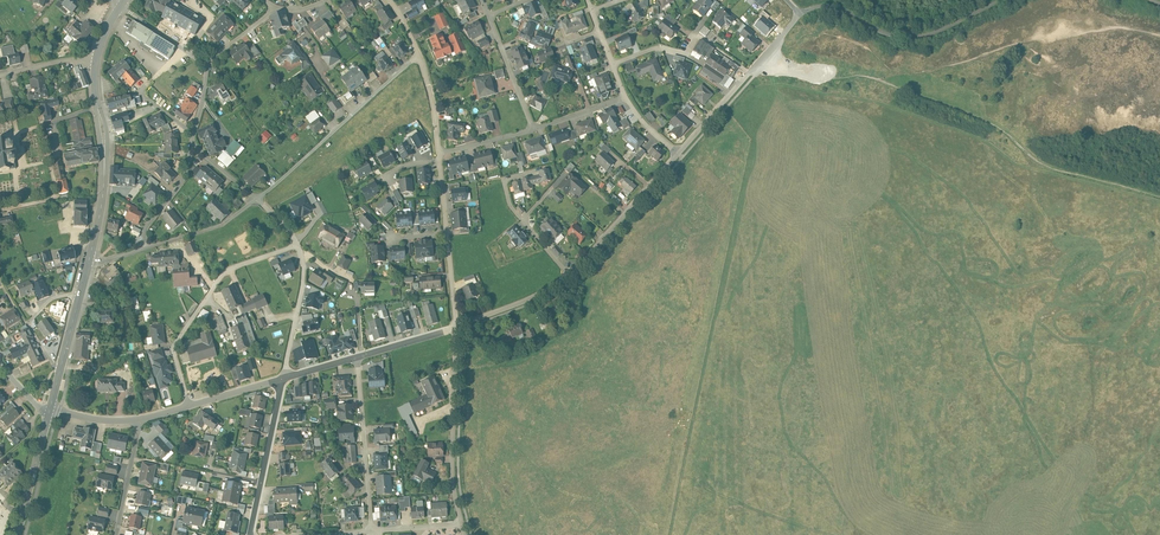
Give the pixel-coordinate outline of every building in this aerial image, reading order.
[(63,4),(62,5),(69,10),(70,9),(73,12),(79,5),(73,0),(66,0),(63,4)] [(144,8),(155,14),(156,11),(163,15),(170,1),(168,0),(149,0),(144,8)] [(232,1),(243,10),(250,3),(247,0),(232,0),(232,1)] [(409,3),(412,10),(414,13),(417,12),(426,7),(425,4),(424,5),(422,0),(415,0),(409,3)] [(463,13),(463,14),(470,10),(475,7),(471,0),(456,0),(463,13)] [(569,8),(574,6),(577,5),(576,0),(565,0),(569,8)] [(639,4),(638,5),(640,10),(648,7),(648,0),(643,0),(643,2),(639,4)] [(692,9),(702,17),(709,7),(712,3),(708,0),(699,0),(692,9)] [(714,0),(712,3),(709,7),(715,11),(720,5),(714,0)] [(755,3),(762,9),(770,0),(758,0),(755,3)] [(204,20),(170,1),(163,15),(195,34),(204,20)] [(348,1),(338,8),(345,17),(350,13),(351,14),(356,11),(348,1)] [(635,1),(625,7),(630,16),(640,10),(638,5),(635,1)] [(380,3),(374,7),(378,13),(384,9),(380,3)] [(541,14),(536,3),(523,8),(526,14),(529,13),(531,16),(533,17),(541,14)] [(378,13),(384,23),(386,25),(391,21),(394,19),(386,7),(384,9),(378,13)] [(734,21),(721,9),(716,15),(718,16),(713,22),(721,28),(724,24),(729,27),(734,21)] [(412,10),(406,13),(409,20),(419,15),(417,12),(414,13),(412,10)] [(470,10),(463,14),(463,13),(460,15),(462,19),(468,16),(472,14),(470,10)] [(640,10),(630,16),(635,23),(645,17),(640,10)] [(336,20),(330,11),(327,13),(331,20),(333,22),(336,20)] [(475,12),(472,14),(468,16),(470,20),(477,17),(475,12)] [(762,18),(754,26),(766,36),(775,27),(767,20),(769,17),(763,12),(759,16),(762,18)] [(284,13),(277,15),(271,18),(278,37),(283,35),(282,31),(281,29),(286,27),(289,26),(284,13)] [(435,17),(440,29),(447,26),(443,14),(435,17)] [(224,15),(212,27),(223,37),(234,24),(224,15)] [(577,22),(569,25),(567,20),(562,23),(561,23),(563,28),(566,35),(587,28),(582,15),(576,17),(577,22)] [(674,19),(669,15),(661,18),(665,20),(670,24),(674,19)] [(72,19),(63,30),(67,33),(76,22),(72,19)] [(344,19),(339,23),(344,30),(349,26),(344,19)] [(670,24),(665,20),(658,29),(662,32),(661,34),(661,36),(663,37),(664,37),(666,35),(670,39),(678,29),(670,24)] [(76,22),(67,33),(76,41),(80,45),(87,37),(87,38),(89,36),(94,29),(85,21),(81,25),(80,24),(79,25),(76,22)] [(297,23),(296,21),(292,23),(298,32),(302,30),(301,29),(297,23)] [(325,24),(323,21),(317,25),(325,36),(330,31),(325,24)] [(386,25),(384,23),(381,25),(384,30),(393,24),(391,21),(386,25)] [(484,34),(477,21),(464,29),(470,39),(471,38),(472,41),(484,34)] [(153,33),(134,22),(128,33),(142,41),(140,44),(141,47),(148,52),(151,48),(159,53),(165,57),(169,59),(174,51),(173,51),(175,47),(153,33)] [(525,22),(519,37),(526,40),(525,41),(527,42),(527,40),(530,41),(532,36),(536,26),(525,22)] [(325,36),(317,25),(311,29),(319,40),(325,36)] [(743,25),(737,31),(740,34),(743,30),(746,27),(743,25)] [(710,31),(704,26),(699,32),(705,37),(710,31)] [(223,37),(212,27),(207,33),(218,42),(223,37)] [(754,33),(746,27),(743,30),(751,36),(754,33)] [(751,36),(743,30),(740,34),(746,39),(742,44),(751,52),(759,43),(751,36)] [(552,36),(539,31),(535,39),(534,42),(537,43),(544,46),(547,47),(548,47),(552,36)] [(339,36),(342,40),(348,36),(344,32),(339,36)] [(68,43),(72,39),(68,34),(63,38),(68,43)] [(442,35),(430,40),(435,50),(433,51),(437,60),(442,58),(442,59),(447,57),(447,56),(451,54),(450,50),(454,49),(456,55),(465,51),(458,35),(449,38),(452,44),(448,45),(446,46),(442,35)] [(627,35),(621,37),(622,39),(615,41),(619,51),(632,46),(627,35)] [(486,37),(477,42),(481,49),(489,44),(486,37)] [(714,49),(700,40),(693,51),(707,60),(712,53),(711,53),(714,49)] [(292,42),(287,46),(290,49),(280,56),(276,59),(276,60),(279,64),(281,65),(284,62),(284,61),(288,59),(292,65),(299,59),(302,63),(307,59),(304,55),(303,56),(292,42)] [(393,48),(393,49),(398,56),(400,59),(409,53),(405,48),(406,47),(403,42),(393,48)] [(27,45),(20,46),(22,53),(29,52),(27,45)] [(245,45),(243,47),(241,45),(230,53),(237,62),(244,57),(248,61),(253,57),(254,57),(249,51),(245,45)] [(12,46),(0,48),(3,58),(7,57),(14,55),(12,46)] [(255,46),(249,51),(254,57),(253,57),(254,59),(261,54),(255,46)] [(386,46),(383,49),(389,58),(392,55),(388,50),(386,46)] [(547,47),(544,46),(543,49),(544,52),(538,54),(541,62),(554,57),(550,49),(548,50),(547,49),(547,47)] [(587,47),(581,50),(586,64),(597,60),(591,46),(587,47)] [(392,47),(388,50),(392,55),(395,58),(398,56),(393,49),(393,48),(392,47)] [(567,47),(560,50),(563,57),(566,56),(570,55),(567,47)] [(522,49),(512,53),(517,65),(518,65),(520,69),(528,66),(527,61),(528,61),(524,52),(523,52),(522,49)] [(332,51),(323,57),(329,66),(338,60),(332,51)] [(722,60),(712,53),(707,60),(704,64),(706,65),(701,73),(728,91),(735,81),(729,77),(732,73),(728,71),(731,67),(729,65),(722,60)] [(14,55),(7,57),(9,66),(20,63),(18,54),(14,55)] [(386,56),(377,62),(379,65),(377,67),(376,69),(378,72),(380,72),(383,70),(384,73),(393,66),(386,56)] [(724,57),(722,60),(729,65),(732,62),(724,57)] [(663,78),(656,60),(636,68),(640,76),(639,74),(649,70),(654,82),(663,78)] [(123,61),(108,74),(116,82),(120,78),(122,77),(130,70),(131,69),(123,61)] [(683,63),(679,61),(679,62),(675,73),(678,74),(677,77),(683,79),(684,77),(687,78),(691,66),(683,63)] [(739,67),(732,62),(729,65),(731,67),(728,71),(732,73),(734,75),(739,67)] [(631,63),(624,66),(627,72),(634,70),(631,63)] [(78,66),(73,68),(76,75),(78,74),(78,72),(82,71),(83,72),(83,70),(80,71),(78,66)] [(559,67),(555,66),(551,78),(569,83),(571,76),(566,74),(561,73),(562,69),(559,68),(559,67)] [(364,78),(357,69),(351,73),(360,86),(366,81),(364,78)] [(503,69),(494,71),(496,79),(505,77),(503,69)] [(139,80),(130,70),(122,77),(131,87),(139,80)] [(83,72),(82,71),(78,72),(78,74),(84,87),(88,86),(83,72)] [(311,73),(297,83),(310,102),(323,93),(311,73)] [(360,86),(351,73),(342,80),(350,91),(351,92),(360,86)] [(597,77),(594,78),(594,79),(597,87),(610,82),(606,73),(597,77)] [(491,76),(475,80),(479,98),(495,94),(491,76)] [(44,77),(29,80),(32,94),(27,95),(28,102),(48,98),(44,77)] [(200,86),(194,82),(192,86),(198,90),(200,86)] [(535,87),(536,92),(542,90),(544,95),(548,94),(545,82),(537,84),(538,87),(535,87)] [(610,82),(597,87),(598,90),(600,96),(601,95),(613,91),(610,82)] [(221,83),(211,89),(213,92),(209,95),(211,99),(219,94),(222,92),(226,90),(221,83)] [(192,86),(186,94),(192,98),(198,90),(192,86)] [(701,86),(697,91),(699,93),(695,98),(698,102),(703,106),(712,95),(701,86)] [(237,98),(231,90),(227,93),(230,98),(229,98),(232,102),(237,98)] [(350,91),(344,96),(349,102),(355,97),(351,92),(350,91)] [(226,92),(223,94),(222,92),(219,94),(222,99),(224,102),(226,100),(229,98),(230,98),(227,93),(226,92)] [(540,98),(536,96),(530,106),(535,108),(540,98)] [(695,98),(693,96),(689,101),(695,106),(698,102),(695,98)] [(126,97),(108,102),(108,103),(107,103),(108,106),(109,106),(110,112),(126,107),(129,107),(136,105),(135,101),(131,101),(130,98),(127,99),(126,97)] [(187,98),(179,110),(179,109),(175,114),(187,122),(190,117),(197,106),(187,98)] [(545,100),(540,98),(535,108),(541,111),(545,104),(546,101),(545,100)] [(11,99),(2,101),(3,105),(4,112),(14,110),(11,99)] [(57,99),(52,102),(40,105),(44,122),(51,121),(48,108),(58,106),(57,99)] [(337,99),(328,103),(332,113),(341,108),(337,99)] [(691,112),(686,107),(682,112),(687,117),(691,112)] [(611,108),(598,116),(603,124),(616,117),(616,116),(611,108)] [(315,111),(307,117),(312,123),(320,118),(315,111)] [(496,111),(487,113),(489,118),(490,123),(498,121),(496,111)] [(650,124),(655,121),(649,112),(644,116),(650,124)] [(160,113),(152,117),(158,129),(161,127),(166,125),(160,113)] [(124,115),(112,118),(114,126),(112,126),(113,130),(114,129),(115,133),(120,131),(123,126),(122,123),(129,121),(127,114),(124,115)] [(691,125),(680,114),(671,124),(675,128),(671,133),(678,139),(682,134),(691,125)] [(668,122),(660,115),(655,121),(663,128),(668,122)] [(152,117),(149,118),(148,118),(143,120),(150,134),(155,131),(158,129),(152,117)] [(616,117),(607,122),(613,132),(621,127),(622,126),(619,122),(616,117)] [(312,123),(309,126),(314,133),(325,125),(320,118),(312,123)] [(489,118),(478,121),(480,128),(479,129),(480,132),(481,133),(481,134),(492,131),(490,123),(489,118)] [(625,118),(619,122),(622,126),(621,127),(623,130),(630,125),(626,119),(627,119),(626,118),(625,118)] [(81,121),(77,121),(76,119),(70,120),(74,141),(73,141),(75,153),(76,152),(77,153),(93,150),(91,138),(84,139),(84,138),(82,127),(81,121)] [(591,121),(576,126),(579,136),(595,131),(591,121)] [(464,125),(448,123),(447,140),(458,141),(459,131),(464,131),(464,125)] [(214,125),(197,132),(201,139),(203,138),(211,157),(223,151),(215,133),(217,132),(214,125)] [(566,129),(548,135),(552,146),(569,139),(570,139),(568,133),(566,129)] [(645,141),(631,129),(623,137),(629,143),(630,142),(635,147),(634,148),(636,149),(637,150),(640,147),(645,141)] [(265,143),(271,137),(265,131),(259,137),(265,143)] [(176,134),(166,135),(166,144),(178,144),(178,139),(176,139),(176,134)] [(422,135),(419,134),(412,138),(416,145),(418,149),(427,144),(422,135)] [(416,145),(412,138),(411,136),(408,138),(408,139),(413,147),(416,145)] [(541,139),(531,142),(531,141),(525,143),(529,156),(530,156),(531,159),(532,160),(537,158),(538,157),(537,153),(545,150),(544,146),(541,138),(540,138),(541,139)] [(413,147),(408,139),(405,141),(406,143),(407,143),(410,150),(414,148),(413,147)] [(16,169),(15,167),(16,167),(16,165),(15,165),(15,164),(13,164),(13,159),(16,159),(17,160),(17,159),(16,158),(18,156),(20,156),(20,155),(18,155),(18,152),(20,151),(19,151),(18,151),(15,150),(16,148),(15,148),(15,149),(12,149),(11,144),(6,145),(5,140),(0,140),(0,172),(16,169)] [(225,152),(232,158),(242,147),(234,140),(225,152)] [(406,143),(400,147),(402,149),(399,151),(404,160),(413,154),(410,150),(407,143),(406,143)] [(178,144),(166,144),(166,153),(177,153),(176,148),(178,148),(178,144)] [(605,144),(600,150),(603,152),(606,155),(610,149),(605,144)] [(513,145),(502,148),(504,160),(516,157),(515,154),(513,145)] [(664,153),(655,146),(649,153),(657,161),(664,153)] [(398,158),(394,149),(389,152),(394,160),(398,158)] [(630,149),(623,157),(629,163),(637,154),(634,152),(633,153),(630,149)] [(75,153),(63,155),(64,161),(66,168),(99,163),(96,150),(93,150),(77,153),(76,152),(75,153)] [(486,152),(486,151),(482,152),(485,167),(493,165),(492,160),(490,151),(486,152)] [(232,158),(225,152),(218,159),(228,168),(228,167),(234,160),(232,158)] [(389,152),(378,158),(384,168),(395,162),(394,160),(389,152)] [(482,152),(477,153),(477,154),(474,155),(476,164),(477,169),(478,169),(485,167),(482,152)] [(606,155),(603,152),(595,161),(607,171),(615,163),(606,155)] [(466,157),(462,158),(462,157),(457,158),(461,173),(469,171),(468,165),(466,157)] [(457,158),(453,159),(453,160),(449,161),(451,169),(453,175),(461,173),(457,158)] [(64,180),(60,160),(53,162),(57,182),(64,180)] [(171,169),(164,162),(155,172),(161,179),(162,178),(168,184),(177,176),(170,169),(171,169)] [(366,162),(354,169),(357,175),(360,173),(362,176),(371,171),(366,162)] [(571,163),(565,170),(569,174),(575,167),(571,163)] [(266,174),(257,165),(252,170),(261,179),(266,174)] [(205,167),(203,169),(201,171),(197,176),(206,184),(214,174),(211,171),(211,170),(209,168),(208,169),(205,167)] [(197,168),(192,173),(196,177),(197,176),(201,171),(197,168)] [(136,170),(118,169),(117,184),(135,185),(136,170)] [(252,170),(242,179),(251,188),(261,179),(252,170)] [(429,170),(417,171),(419,185),(430,183),(430,178),(430,174),(429,174),(429,170)] [(548,170),(539,172),(540,176),(542,183),(551,181),(548,170)] [(214,174),(206,184),(215,191),(216,192),(220,187),(222,185),(221,184),(223,182),(221,180),(221,179),(219,177),(218,178),(214,174)] [(570,174),(557,188),(565,195),(571,188),(580,196),(587,189),(570,174)] [(530,178),(521,180),(521,182),(524,191),(533,189),(532,185),(530,178)] [(374,179),(364,184),(366,187),(374,183),(375,182),(374,179)] [(411,179),(400,180),(401,193),(412,192),(411,179)] [(636,187),(627,179),(625,181),(622,184),(621,185),(630,193),(636,187)] [(64,180),(57,182),(60,195),(68,193),(65,180),(64,180)] [(521,182),(512,184),(515,196),(524,193),(524,191),(521,182)] [(366,187),(361,190),(365,195),(366,194),(369,199),(376,195),(375,193),(379,191),(377,188),(374,183),(366,187)] [(164,193),(152,184),(144,195),(156,204),(164,193)] [(220,187),(216,192),(215,191),(214,192),(219,196),(223,190),(220,187)] [(397,189),(392,192),(395,196),(398,201),(403,201),(397,189)] [(467,189),(452,190),(453,202),(466,200),(465,194),(468,194),(467,189)] [(551,197),(557,202),(562,197),(556,192),(551,197)] [(312,193),(291,204),(298,217),(313,209),(311,205),(317,202),(312,193)] [(398,201),(395,196),(391,198),(397,208),(400,205),(398,201)] [(216,199),(206,209),(221,223),(230,213),(228,211),(222,205),(216,199)] [(243,204),(239,200),(232,207),(237,210),(243,204)] [(385,200),(377,208),(384,215),(393,207),(385,200)] [(87,202),(74,201),(74,211),(86,211),(87,202)] [(231,208),(225,202),(222,205),(228,211),(231,208)] [(138,208),(129,203),(127,207),(130,209),(131,209),(136,212),(138,208)] [(372,213),(364,206),(361,208),(367,214),(369,216),(372,213)] [(525,212),(520,206),(516,209),(521,214),(525,212)] [(136,212),(131,209),(130,209),(129,212),(130,213),(128,218),(138,224),(143,215),(136,212)] [(181,222),(172,210),(163,217),(168,223),(173,229),(181,222)] [(434,210),(426,211),(427,225),(435,224),(434,210)] [(86,211),(74,211),(73,227),(86,227),(87,211),(86,211)] [(426,211),(418,212),(420,225),(427,225),(426,211)] [(411,213),(404,214),(405,227),(413,226),(411,213)] [(458,213),(451,214),(452,222),(466,221),(466,213),(465,213),(458,213)] [(367,214),(360,221),(369,230),(376,223),(369,216),(367,214)] [(404,214),(396,214),(397,228),(405,227),(404,214)] [(0,220),(0,226),(13,223),(11,218),(7,219),(0,220)] [(551,218),(540,228),(553,242),(564,232),(551,218)] [(120,222),(110,220),(108,229),(118,232),(120,222)] [(466,221),(452,222),(453,230),(460,229),(467,229),(467,228),(466,221)] [(514,225),(506,232),(511,238),(519,231),(514,225)] [(576,226),(575,225),(568,234),(579,244),(587,235),(576,226)] [(343,236),(326,226),(319,237),(337,247),(343,236)] [(521,233),(519,231),(511,238),(513,240),(511,242),(516,247),(518,245),(520,248),(528,242),(525,239),(527,238),(522,232),(521,233)] [(427,241),(427,242),(424,242),(423,242),(425,257),(433,257),(432,250),(432,241),(428,242),(427,241)] [(194,242),(186,246),(190,256),(198,253),(194,242)] [(374,242),(365,243),(369,250),(369,251),(372,251),(372,248),(374,248),(374,242)] [(420,242),(419,242),(419,243),(415,243),(417,258),(425,257),(423,242),(420,242)] [(563,254),(556,246),(551,250),(558,258),(563,254)] [(374,248),(372,248),(372,251),(373,263),(384,262),(383,256),(384,256),(384,252),(383,252),(382,247),(374,248)] [(400,248),(394,248),(394,249),(391,249),(391,251),(392,260),(405,259),(404,248),(400,248)] [(57,252),(59,263),(75,259),(73,249),(57,252)] [(51,261),(48,251),(41,253),(44,263),(51,261)] [(178,252),(158,253),(159,258),(158,258),(158,260),(159,260),(159,267),(179,266),(178,252)] [(343,257),(338,266),(345,270),(350,261),(343,257)] [(277,259),(269,263),(272,267),(279,264),(277,259)] [(291,260),(279,265),(283,275),(295,270),(291,260)] [(107,268),(104,269),(102,271),(98,279),(97,279),(100,282),(94,287),(99,293),(104,288),(106,289),(122,276),(113,265),(108,270),(107,268)] [(188,269),(181,270),(174,270),(175,287),(189,286),(189,279),(188,269)] [(324,275),(316,270),(310,280),(320,287),(325,280),(327,277),(324,275)] [(335,277),(327,271),(324,275),(327,277),(325,280),(330,283),(335,277)] [(38,282),(31,285),(32,286),(34,292),(38,301),(49,296),(43,280),(42,278),(40,277),(38,278),(37,280),(38,282)] [(439,277),(420,278),(420,284),(421,289),(440,288),(439,277)] [(28,281),(16,286),(21,297),(34,292),(32,286),(31,287),(28,281)] [(374,283),(361,283),(361,294),(375,294),(374,283)] [(420,284),(413,285),(413,293),(421,292),(421,289),(420,284)] [(235,285),(221,291),(227,304),(241,297),(235,285)] [(473,285),(463,288),(468,300),(477,296),(473,285)] [(263,295),(252,300),(253,301),(256,308),(256,310),(267,305),(263,295)] [(321,298),(309,295),(308,299),(307,299),(306,303),(307,303),(307,307),(318,310),(320,303),(323,304),(324,299),(321,298)] [(135,297),(130,298),(134,311),(139,309),(135,297)] [(241,297),(227,304),(231,311),(239,308),(244,305),(241,297)] [(26,301),(20,303),(23,310),(29,308),(26,301)] [(244,305),(239,308),(242,314),(242,315),(245,314),(256,308),(253,301),(244,305)] [(432,304),(422,307),(428,326),(438,323),(432,304)] [(206,319),(209,310),(201,308),(198,317),(206,319)] [(13,309),(3,315),(11,326),(20,321),(13,309)] [(150,310),(143,311),(145,321),(152,320),(150,310)] [(112,311),(98,313),(99,323),(113,322),(112,311)] [(242,314),(235,317),(237,322),(247,318),(245,314),(242,315),(242,314)] [(3,315),(0,317),(0,319),(6,329),(11,326),(3,315)] [(408,315),(398,318),(402,333),(412,330),(408,315)] [(247,318),(237,322),(239,327),(244,325),(250,323),(247,318)] [(316,320),(309,321),(309,322),(309,321),(305,322),(304,323),(303,323),(304,328),(302,328),(303,334),(317,331),(315,325),(318,324),(317,319),(317,320),(317,321),(317,320),(316,320),(316,321),(316,320)] [(380,319),(369,322),(373,335),(370,336),(369,337),(370,341),(371,341),(375,340),(375,341),(385,338),(380,319)] [(263,320),(258,322),(261,329),(266,326),(263,320)] [(53,333),(45,321),(37,326),(45,338),(53,333)] [(250,323),(244,325),(248,336),(253,334),(250,323)] [(162,325),(151,327),(153,344),(153,345),(158,344),(165,343),(162,325)] [(239,327),(232,329),(236,340),(248,336),(244,325),(239,327)] [(519,325),(509,330),(513,339),(523,334),(519,325)] [(27,328),(19,333),(22,339),(24,343),(24,344),(32,340),(32,339),(33,338),(27,328)] [(532,330),(527,332),(530,340),(535,337),(532,330)] [(206,343),(187,348),(187,347),(187,348),(188,352),(189,355),(188,355),(190,362),(191,364),(191,363),(200,361),(200,360),(208,358),(208,359),(209,359),(209,358),(216,356),(217,356),(213,341),(212,341),(209,332),(210,332),(210,331),(206,332),(200,333),(200,334),(201,334),(203,340),(205,339),(206,343)] [(14,333),(9,337),(13,343),(22,339),(19,333),(16,334),(15,332),(14,333)] [(90,334),(77,334),(76,342),(90,343),(90,334)] [(248,336),(236,340),(239,351),(257,345),(253,334),(248,336)] [(343,336),(340,337),(339,338),(340,340),(338,341),(336,336),(326,339),(331,354),(354,348),(351,337),(345,339),(345,337),(343,336)] [(32,340),(24,344),(24,343),(20,345),(24,355),(26,354),(37,348),(32,340)] [(318,358),(313,341),(301,344),(303,349),(306,359),(306,361),(318,358)] [(90,343),(76,342),(76,359),(89,360),(89,350),(92,350),(92,348),(89,348),(90,343)] [(507,344),(495,343),(498,351),(510,351),(507,344)] [(24,355),(20,345),(17,348),(9,351),(13,359),(21,357),(23,356),(24,355)] [(37,348),(26,354),(27,357),(32,367),(43,361),(37,348)] [(161,349),(151,352),(153,360),(163,357),(161,349)] [(306,359),(303,349),(294,351),(297,362),(306,359)] [(188,352),(180,354),(183,364),(190,362),(188,355),(189,355),(188,352)] [(164,359),(154,361),(156,365),(154,366),(157,376),(160,385),(171,382),(169,373),(170,373),(168,367),(167,367),(166,362),(165,363),(164,359)] [(27,362),(18,367),(22,375),(31,370),(27,362)] [(237,369),(239,379),(240,382),(249,379),(248,375),(249,375),(247,366),(237,369)] [(236,367),(231,369),(234,380),(239,379),(237,369),(236,367)] [(373,369),(369,370),(370,382),(369,382),(370,387),(384,386),(384,378),(382,378),(381,369),(373,369)] [(211,370),(204,374),(209,382),(215,377),(211,370)] [(349,376),(333,377),(334,385),(337,385),(339,387),(340,395),(351,395),(349,376)] [(427,395),(409,403),(414,413),(414,414),(445,400),(434,377),(421,383),(427,395)] [(117,380),(98,380),(98,393),(117,393),(117,391),(117,383),(117,380)] [(303,386),(299,386),(299,387),(295,387),(296,397),(310,396),(310,395),(309,384),(303,385),(303,386)] [(152,389),(142,392),(145,403),(146,403),(146,402),(154,400),(155,401),(152,389)] [(266,399),(256,396),(253,407),(264,409),(266,399)] [(335,399),(324,400),(325,409),(336,408),(335,399)] [(12,403),(5,410),(8,413),(13,409),(14,410),(16,408),(12,403)] [(409,403),(398,408),(411,436),(412,436),(413,439),(418,436),(417,434),(417,433),(409,415),(414,413),(409,403)] [(351,405),(339,406),(339,408),(337,408),(338,420),(340,420),(340,421),(353,420),(351,405)] [(8,413),(0,420),(6,426),(18,415),(14,410),(13,409),(8,413)] [(299,410),(292,410),(292,413),(288,413),(288,422),(298,421),(298,422),(301,422),(301,417),(300,417),(300,414),(299,414),(299,410)] [(210,417),(201,411),(193,424),(202,429),(209,417),(210,417)] [(262,417),(252,415),(250,426),(260,428),(262,417)] [(219,423),(209,417),(205,424),(214,430),(219,423)] [(162,423),(156,428),(161,434),(167,429),(162,423)] [(24,424),(17,430),(22,435),(29,430),(24,424)] [(84,429),(75,427),(73,438),(82,440),(84,429)] [(96,431),(84,428),(84,429),(82,440),(81,447),(92,449),(94,442),(96,431)] [(353,428),(338,429),(339,435),(340,435),(340,439),(344,438),(344,440),(353,439),(353,434),(354,434),(353,428)] [(16,429),(14,431),(13,433),(8,438),(14,445),(16,445),(23,438),(23,437),(22,435),(17,430),(16,429)] [(382,431),(379,431),(378,430),(374,431),(375,439),(374,440),(374,442),(375,444),(377,443),(378,442),(390,441),(389,430),(382,430),(382,431)] [(295,432),(283,433),(284,439),(283,439),(283,440),(284,440),(285,445),(285,444),(300,443),(300,444),(301,444),(300,432),(295,432)] [(128,437),(111,433),(107,447),(125,451),(128,437)] [(258,435),(248,433),(247,437),(246,437),(245,444),(256,446),(258,435)] [(172,451),(158,437),(149,446),(162,460),(172,451)] [(208,445),(196,442),(193,455),(205,458),(208,445)] [(442,444),(428,445),(429,456),(430,457),(443,456),(442,444)] [(355,446),(346,446),(347,464),(356,463),(355,446)] [(387,446),(379,446),(379,454),(386,453),(387,454),(388,454),(387,446)] [(243,452),(234,450),(231,463),(245,466),(248,453),(243,452)] [(379,454),(374,454),(376,470),(388,468),(387,454),(386,453),(379,454)] [(338,462),(333,456),(329,459),(330,459),(334,464),(338,462)] [(334,464),(330,459),(321,466),(330,479),(340,472),(334,464)] [(422,461),(414,476),(418,478),(417,480),(419,481),(420,479),(430,485),(436,473),(427,468),(429,464),(422,461)] [(0,474),(0,478),(1,479),(7,487),(21,474),(12,463),(0,474)] [(157,466),(143,463),(138,484),(153,487),(157,466)] [(245,466),(231,463),(230,469),(233,470),(232,472),(239,473),(239,471),(244,472),(245,466)] [(290,463),(279,464),(280,476),(291,475),(290,463)] [(170,465),(162,464),(161,471),(168,472),(170,465)] [(118,467),(108,465),(106,472),(116,475),(118,467)] [(199,474),(183,471),(180,484),(196,487),(199,474)] [(350,473),(340,482),(345,489),(356,480),(350,473)] [(114,478),(99,475),(99,478),(98,478),(97,479),(96,481),(97,483),(98,483),(97,486),(112,489),(114,478)] [(386,477),(377,477),(378,488),(377,488),(378,495),(391,494),(390,477),(390,476),(386,477)] [(356,480),(345,489),(351,496),(362,488),(356,480)] [(238,485),(227,483),(225,492),(239,495),(240,487),(241,486),(238,485)] [(312,484),(304,484),(305,492),(313,491),(312,484)] [(289,489),(274,490),(274,500),(275,503),(289,502),(290,502),(289,489)] [(296,489),(289,489),(290,502),(289,502),(289,504),(297,504),(296,489)] [(147,493),(139,491),(137,504),(149,507),(151,494),(147,493)] [(239,495),(225,492),(223,501),(237,504),(239,495)] [(409,497),(399,498),(400,512),(405,512),(405,508),(410,508),(409,497)] [(417,508),(411,509),(412,519),(424,518),(423,508),(423,502),(422,502),(417,502),(417,503),(417,508)] [(446,503),(431,504),(431,509),(432,516),(432,517),(447,516),(446,503)] [(395,507),(380,508),(380,513),(381,520),(381,521),(396,520),(395,507)] [(109,510),(100,508),(98,515),(108,517),(109,510)] [(205,512),(186,508),(185,515),(203,519),(205,512)] [(357,508),(345,509),(346,522),(358,521),(357,508)] [(239,516),(228,513),(224,531),(233,532),(237,533),(239,526),(237,526),(239,516)] [(142,517),(132,515),(129,528),(139,530),(142,517)] [(203,519),(185,515),(184,521),(183,523),(202,527),(203,519)] [(105,520),(91,517),(90,521),(89,521),(88,521),(87,524),(88,526),(89,526),(88,529),(103,532),(105,520)] [(274,518),(269,518),(270,529),(283,528),(283,517),(274,518)]
